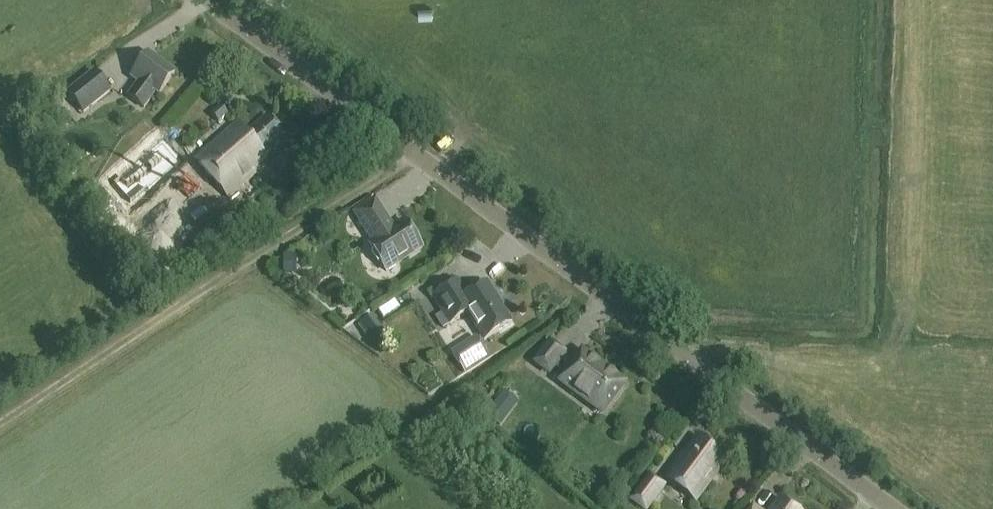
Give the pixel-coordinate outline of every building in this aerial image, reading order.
[(155,92),(158,94),(175,72),(149,53),(131,77),(138,82),(128,95),(144,107),(155,92)] [(65,92),(82,113),(111,91),(93,69),(65,92)] [(259,169),(254,164),(285,137),(267,117),(246,135),(236,123),(195,158),(227,196),(259,169)] [(132,156),(136,161),(148,177),(184,146),(167,127),(132,156)] [(369,243),(386,270),(422,247),(404,220),(393,228),(375,200),(355,213),(373,241),(369,243)] [(467,312),(484,340),(511,323),(497,301),(498,300),(487,282),(467,295),(457,280),(433,296),(442,311),(437,314),(445,326),(467,312)] [(350,324),(354,330),(357,328),(372,349),(389,337),(373,314),(371,315),(368,311),(350,324)] [(554,366),(565,374),(559,381),(602,413),(624,383),(581,352),(574,361),(563,354),(564,353),(549,343),(535,362),(550,372),(554,366)] [(694,499),(725,458),(698,439),(668,479),(694,499)] [(665,486),(648,474),(629,500),(642,508),(648,508),(665,486)] [(779,499),(772,508),(792,508),(779,499)]
